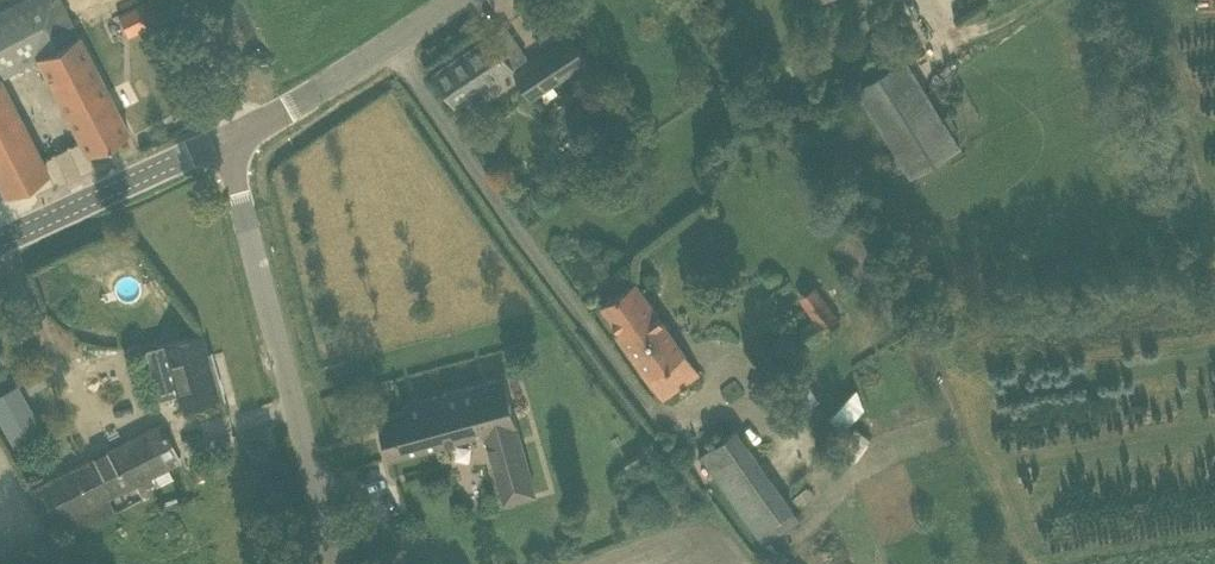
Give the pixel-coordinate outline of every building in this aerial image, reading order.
[(0,7),(0,73),(36,54),(86,152),(129,130),(61,0),(13,0),(0,7)] [(436,72),(457,104),(527,57),(506,25),(436,72)] [(532,98),(542,91),(555,83),(577,68),(580,72),(589,66),(587,62),(589,61),(571,33),(514,71),(532,98)] [(856,85),(912,174),(960,145),(904,56),(856,85)] [(5,193),(48,171),(0,78),(0,183),(5,193)] [(663,398),(700,372),(635,280),(602,303),(621,330),(618,332),(663,398)] [(811,341),(839,321),(822,297),(809,307),(816,317),(801,328),(811,341)] [(157,392),(176,387),(181,404),(218,394),(217,392),(222,391),(223,396),(224,396),(218,373),(212,375),(200,332),(163,342),(170,368),(151,373),(157,398),(159,397),(157,392)] [(379,415),(390,455),(485,429),(499,479),(527,471),(515,424),(517,423),(506,377),(403,404),(404,408),(379,415)] [(838,430),(864,402),(850,388),(824,417),(838,430)] [(45,528),(58,521),(65,535),(115,509),(108,496),(179,460),(160,422),(25,489),(45,528)] [(794,507),(787,497),(737,428),(701,454),(757,533),(794,507)]
